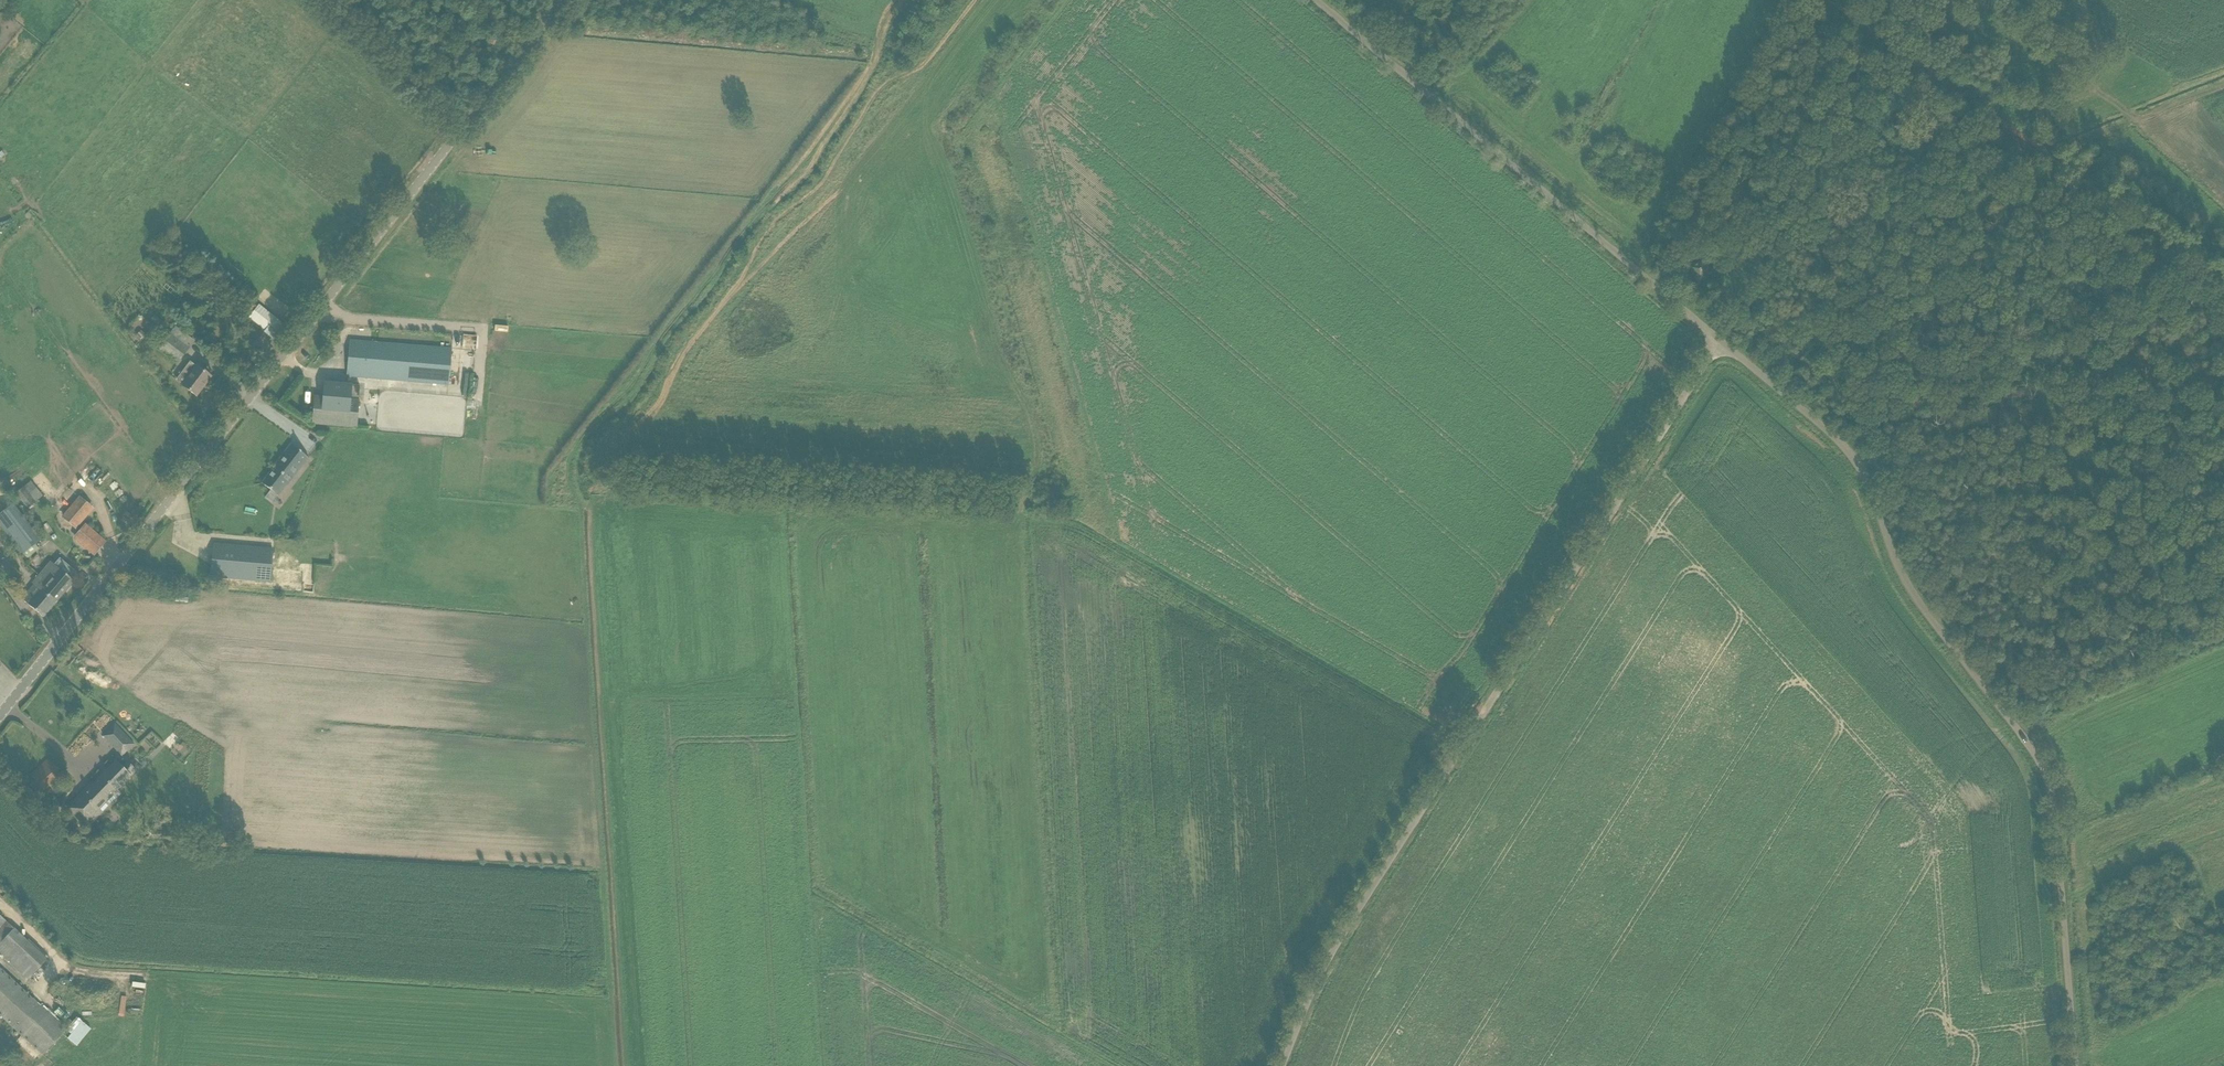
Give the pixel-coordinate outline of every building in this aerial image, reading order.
[(264,332),(276,342),(287,328),(275,318),(264,332)] [(145,335),(141,331),(136,336),(140,340),(145,335)] [(170,333),(158,348),(178,363),(189,348),(170,333)] [(347,377),(448,385),(451,349),(350,340),(347,377)] [(183,386),(196,396),(210,377),(207,374),(210,370),(204,365),(200,370),(197,367),(196,368),(190,363),(181,374),(188,379),(183,386)] [(314,397),(312,424),(356,427),(358,401),(350,400),(351,384),(325,382),(323,398),(314,397)] [(275,467),(262,484),(278,496),(286,485),(288,486),(309,459),(291,445),(274,466),(275,467)] [(27,508),(43,496),(31,481),(11,497),(15,502),(20,499),(27,508)] [(64,519),(75,529),(91,509),(80,500),(64,519)] [(13,504),(0,514),(0,525),(22,554),(41,540),(13,504)] [(90,551),(95,555),(104,544),(85,527),(75,539),(80,543),(82,541),(92,549),(90,551)] [(220,578),(268,585),(272,551),(224,545),(213,544),(210,575),(209,575),(209,577),(220,578)] [(51,562),(35,580),(58,600),(74,582),(72,581),(78,574),(60,559),(55,566),(51,562)] [(271,583),(297,584),(298,570),(272,569),(271,583)] [(34,585),(22,599),(35,610),(43,617),(58,600),(35,580),(32,584),(34,585)] [(125,734),(112,746),(121,755),(134,744),(125,734)] [(52,790),(65,778),(48,759),(30,775),(35,780),(30,785),(39,795),(49,786),(52,790)] [(94,820),(91,817),(131,776),(130,775),(136,770),(127,762),(122,767),(116,761),(80,798),(78,797),(67,808),(87,828),(94,820)] [(56,819),(46,807),(39,813),(49,825),(56,819)] [(7,923),(8,922),(0,914),(0,952),(30,979),(47,960),(7,923)] [(44,1055),(67,1031),(2,970),(0,971),(0,1014),(44,1055)] [(61,995),(57,998),(65,1008),(69,1005),(61,995)] [(70,1032),(66,1037),(75,1045),(90,1028),(77,1016),(66,1029),(70,1032)]
